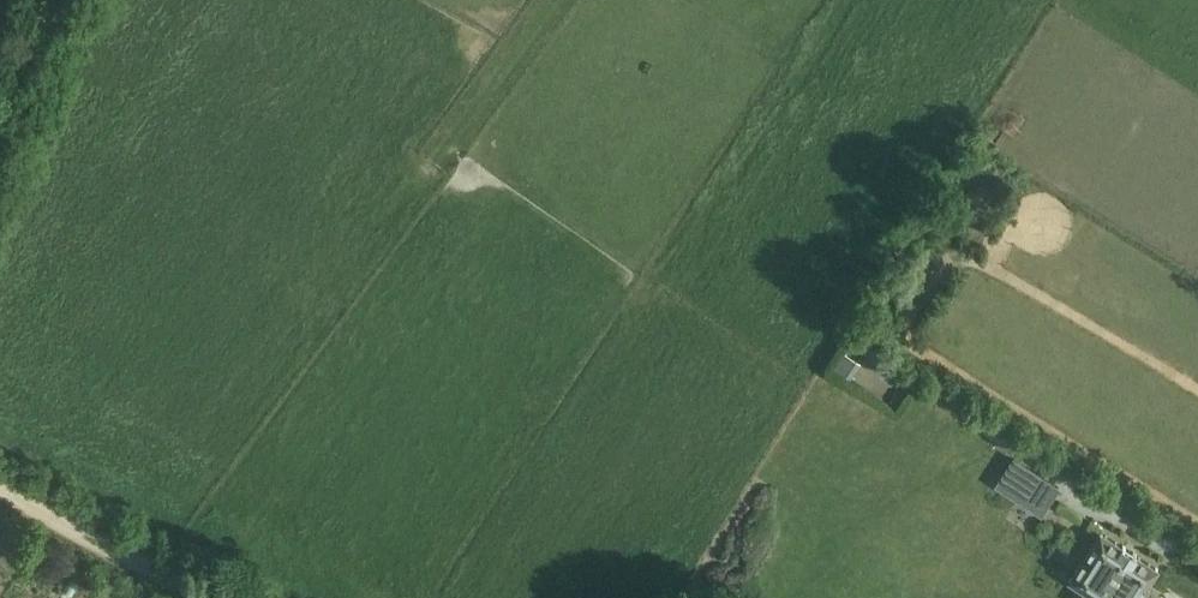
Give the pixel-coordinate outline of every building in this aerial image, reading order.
[(1061,486),(1014,456),(995,485),(1042,515),(1061,486)] [(1159,569),(1102,532),(1070,581),(1087,591),(1083,597),(1141,597),(1159,569)]
